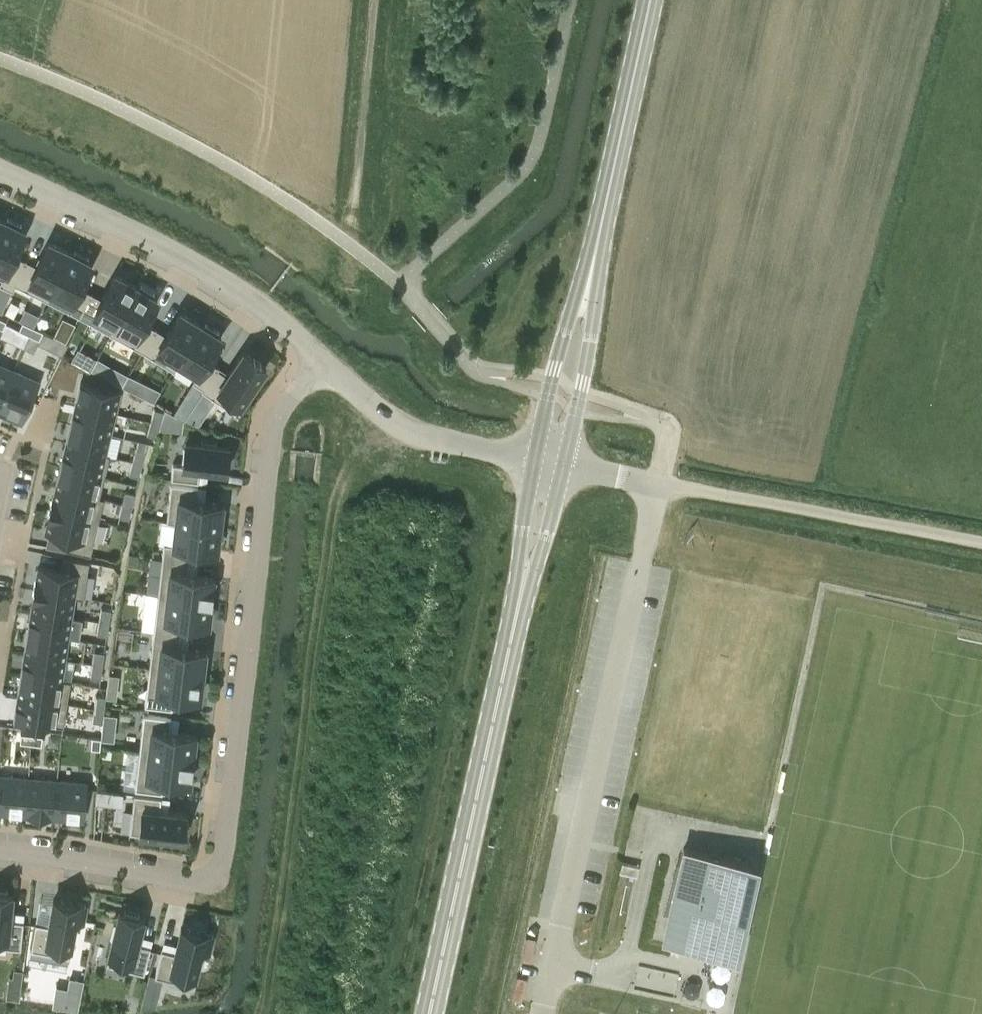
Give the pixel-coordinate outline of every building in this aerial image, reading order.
[(0,226),(0,275),(4,276),(1,282),(12,287),(15,282),(26,260),(13,254),(23,230),(3,221),(0,226)] [(26,260),(15,282),(48,298),(70,252),(49,242),(37,266),(26,260)] [(70,252),(48,298),(80,314),(91,292),(79,285),(90,262),(70,252)] [(91,292),(80,314),(111,331),(135,287),(115,277),(103,299),(91,292)] [(1,312),(12,287),(1,282),(0,285),(0,311),(1,312)] [(135,287),(111,331),(144,349),(156,328),(144,321),(156,299),(135,287)] [(23,322),(33,327),(39,316),(24,309),(19,320),(23,322)] [(156,328),(144,349),(174,367),(176,364),(200,324),(181,312),(167,334),(156,328)] [(18,326),(5,322),(0,335),(12,340),(18,326)] [(32,326),(23,322),(19,329),(29,333),(32,326)] [(200,324),(176,364),(196,376),(194,379),(205,386),(217,368),(218,366),(206,358),(220,337),(200,324)] [(33,327),(32,326),(29,333),(39,338),(43,331),(33,327)] [(65,342),(69,334),(57,328),(53,336),(65,342)] [(39,338),(29,335),(23,346),(34,351),(39,338)] [(72,361),(90,371),(97,358),(79,349),(72,361)] [(217,368),(205,386),(203,389),(235,410),(265,364),(244,351),(229,375),(217,368)] [(13,369),(0,363),(0,397),(13,369)] [(0,397),(0,413),(20,423),(39,381),(13,369),(0,397)] [(128,374),(118,369),(112,381),(122,386),(128,375),(128,374)] [(122,386),(137,394),(144,382),(128,375),(122,386)] [(194,379),(184,397),(194,403),(203,389),(205,386),(194,379)] [(81,381),(75,403),(113,412),(119,390),(81,381)] [(75,403),(70,424),(108,433),(113,412),(75,403)] [(155,407),(151,420),(161,423),(164,410),(155,407)] [(151,420),(147,433),(157,436),(161,423),(151,420)] [(70,424),(65,445),(103,455),(108,433),(70,424)] [(173,462),(171,478),(199,481),(200,468),(226,471),(229,444),(186,438),(183,463),(173,462)] [(65,445),(60,466),(100,476),(105,455),(103,455),(65,445)] [(136,448),(132,460),(142,463),(145,450),(136,448)] [(132,460),(129,473),(139,476),(142,463),(132,460)] [(60,466),(55,487),(95,497),(100,476),(60,466)] [(171,482),(166,521),(176,522),(220,527),(223,502),(197,499),(198,485),(171,482)] [(55,487),(50,508),(98,520),(103,499),(95,497),(55,487)] [(125,490),(122,502),(132,505),(135,492),(125,490)] [(122,502),(119,515),(129,518),(132,505),(122,502)] [(50,508),(45,530),(67,535),(64,548),(90,554),(98,520),(50,508)] [(164,542),(162,557),(190,561),(191,547),(217,550),(220,527),(176,522),(173,544),(164,542)] [(38,566),(34,589),(73,595),(83,596),(88,561),(64,557),(62,570),(38,566)] [(162,557),(157,594),(211,600),(214,576),(188,573),(190,561),(162,557)] [(34,589),(31,610),(70,616),(73,595),(34,589)] [(157,594),(153,631),(181,634),(182,620),(208,624),(211,600),(157,594)] [(101,607),(99,620),(109,621),(111,608),(101,607)] [(31,610),(28,631),(66,637),(70,616),(31,610)] [(99,620),(97,633),(107,634),(109,621),(99,620)] [(28,631),(24,653),(63,659),(66,637),(28,631)] [(153,631),(149,668),(202,674),(205,649),(179,646),(181,634),(153,631)] [(94,650),(93,663),(102,664),(104,651),(94,650)] [(24,653),(21,674),(60,680),(63,659),(24,653)] [(93,663),(91,676),(100,677),(102,664),(93,663)] [(149,668),(144,705),(172,708),(174,694),(200,697),(202,674),(149,668)] [(21,674),(18,695),(66,703),(69,682),(60,680),(21,674)] [(96,694),(94,707),(104,708),(106,695),(96,694)] [(18,695),(14,718),(62,726),(66,703),(18,695)] [(94,707),(93,720),(103,721),(104,708),(94,707)] [(143,713),(139,752),(193,758),(195,734),(170,731),(171,717),(143,713)] [(21,733),(20,742),(30,743),(31,734),(21,733)] [(31,734),(30,743),(41,744),(42,735),(31,734)] [(92,737),(91,747),(100,748),(101,738),(92,737)] [(139,752),(135,789),(162,792),(164,778),(190,781),(193,758),(139,752)] [(25,814),(28,778),(0,775),(0,812),(25,814)] [(28,778),(25,814),(54,816),(57,780),(28,778)] [(57,780),(54,816),(83,819),(86,783),(57,780)] [(134,794),(129,832),(155,835),(155,837),(171,839),(171,836),(183,838),(186,812),(160,809),(162,797),(134,794)] [(730,945),(748,862),(683,848),(665,931),(730,945)] [(21,948),(23,921),(9,919),(12,893),(7,893),(7,891),(0,890),(0,947),(21,948)] [(36,922),(31,949),(69,956),(76,921),(84,922),(87,905),(54,899),(50,924),(36,922)] [(112,939),(106,964),(144,973),(151,946),(137,943),(143,917),(139,916),(139,914),(124,910),(123,912),(119,911),(116,923),(114,922),(110,938),(112,939)] [(162,949),(155,976),(193,985),(202,950),(209,952),(214,935),(181,927),(175,952),(162,949)]
